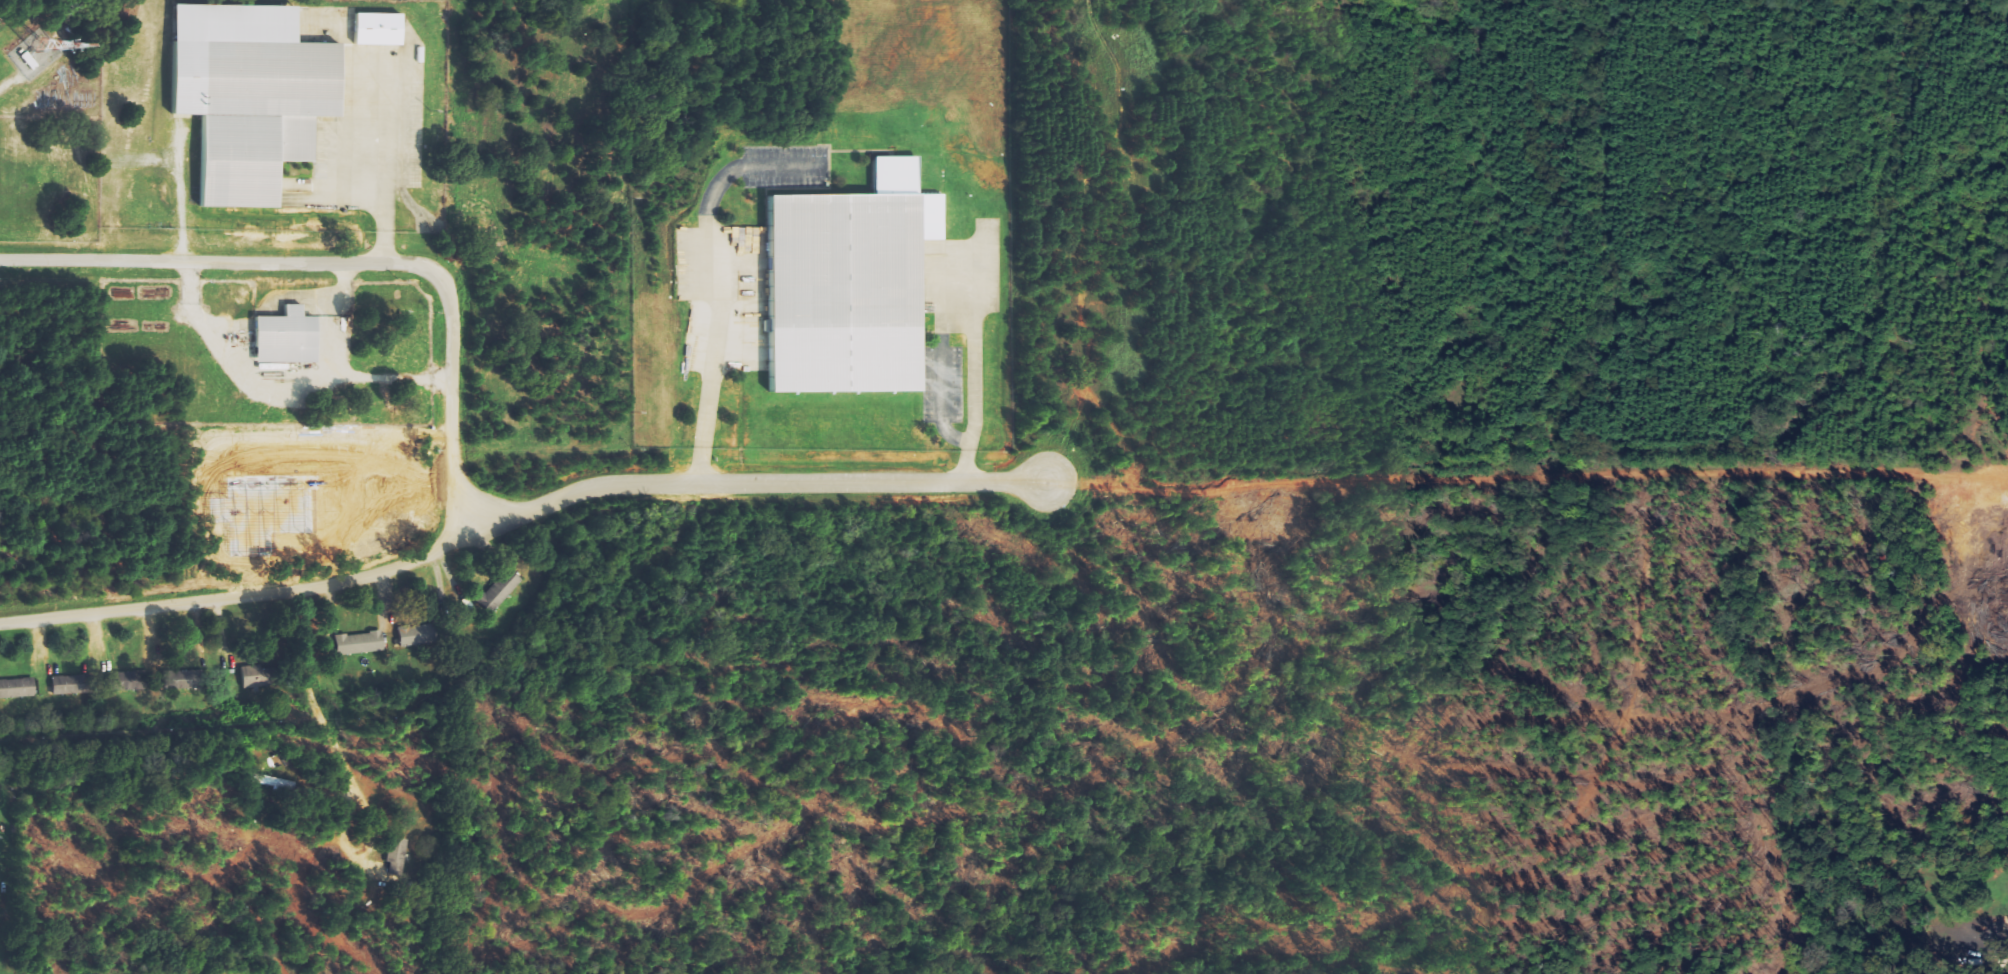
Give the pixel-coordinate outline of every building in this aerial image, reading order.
[(299,6),(176,5),(175,115),(203,116),(202,208),(281,208),(281,162),(316,162),(316,117),(342,118),(343,44),(298,44),(299,6)] [(403,14),(357,13),(357,45),(403,46),(403,14)] [(772,393),(923,392),(922,279),(914,279),(913,265),(921,265),(921,241),(943,240),(943,195),(919,195),(918,157),(875,158),(875,195),(770,196),(772,393)] [(258,364),(319,364),(318,317),(304,317),(304,305),(287,305),(287,317),(257,317),(258,364)] [(523,581),(510,568),(478,602),(491,614),(523,581)] [(400,647),(436,642),(433,624),(398,629),(400,647)] [(385,650),(381,631),(336,638),(339,657),(385,650)] [(199,671),(164,673),(165,691),(200,689),(199,671)] [(110,674),(110,691),(135,691),(135,673),(110,674)] [(81,695),(81,676),(53,677),(54,695),(81,695)] [(36,697),(35,679),(0,680),(0,699),(36,697)] [(291,789),(292,779),(255,775),(254,785),(291,789)] [(407,839),(389,839),(388,864),(393,864),(392,873),(406,873),(407,839)]
